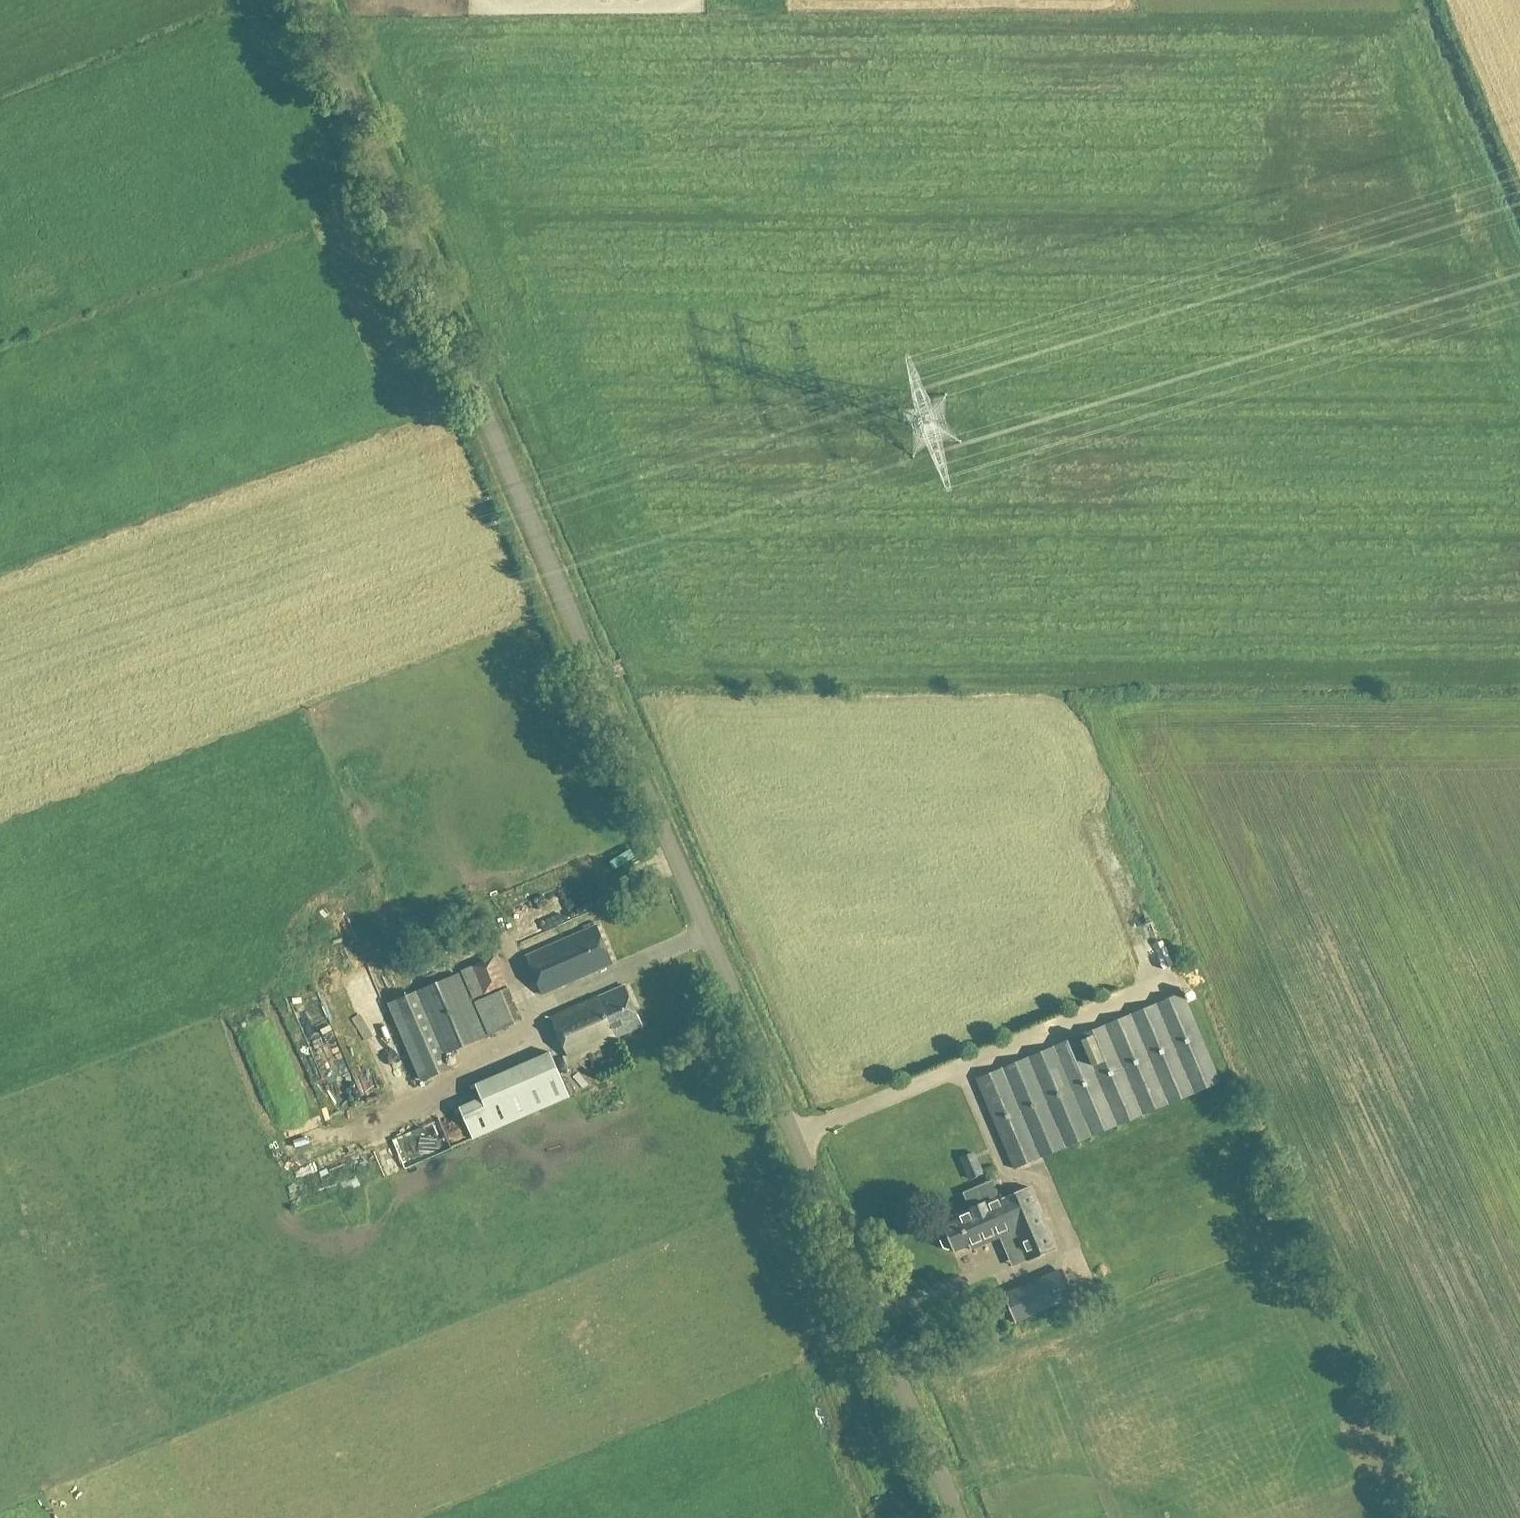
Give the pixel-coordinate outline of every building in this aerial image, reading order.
[(525,959),(543,997),(613,964),(595,926),(525,959)] [(460,971),(472,1000),(508,985),(494,956),(460,971)] [(460,975),(413,994),(440,1057),(486,1037),(460,975)] [(551,1018),(569,1058),(641,1026),(623,986),(551,1018)] [(509,987),(474,1003),(488,1037),(523,1021),(509,987)] [(1219,1082),(1183,993),(976,1079),(1012,1168),(1219,1082)] [(443,1071),(411,995),(386,1006),(418,1082),(443,1071)] [(379,999),(355,1005),(364,1045),(388,1039),(379,999)] [(291,1010),(329,1102),(352,1092),(314,1000),(291,1010)] [(550,1053),(475,1084),(480,1098),(458,1107),(472,1139),(569,1098),(550,1053)] [(975,1152),(958,1159),(966,1181),(984,1175),(975,1152)] [(1029,1262),(1057,1251),(1030,1188),(1003,1199),(1002,1196),(956,1215),(958,1219),(943,1225),(945,1230),(941,1232),(940,1236),(944,1247),(949,1249),(952,1247),(954,1252),(969,1246),(971,1250),(1016,1231),(1029,1262)] [(1002,1298),(1014,1325),(1077,1297),(1065,1270),(1002,1298)]
